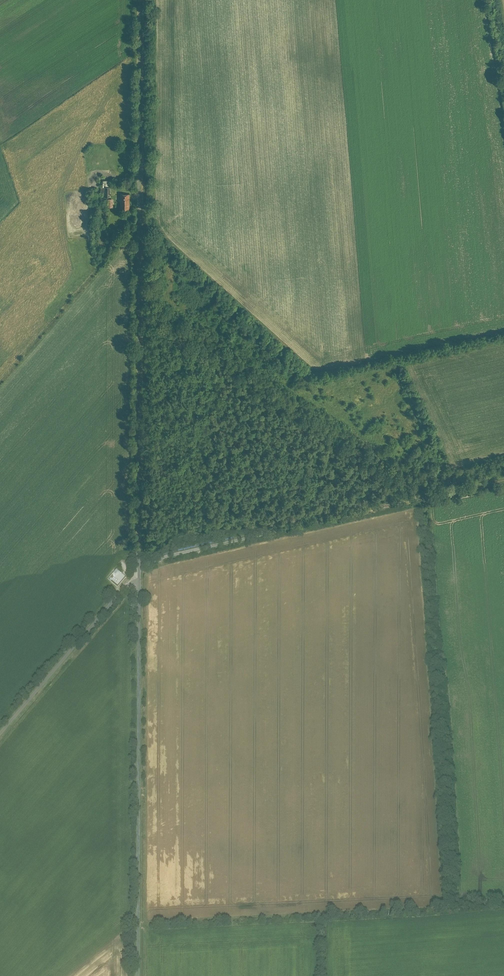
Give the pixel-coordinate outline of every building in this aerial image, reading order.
[(102,187),(100,187),(101,196),(110,196),(109,180),(102,180),(102,187)] [(129,193),(120,193),(120,209),(129,208),(129,193)]
